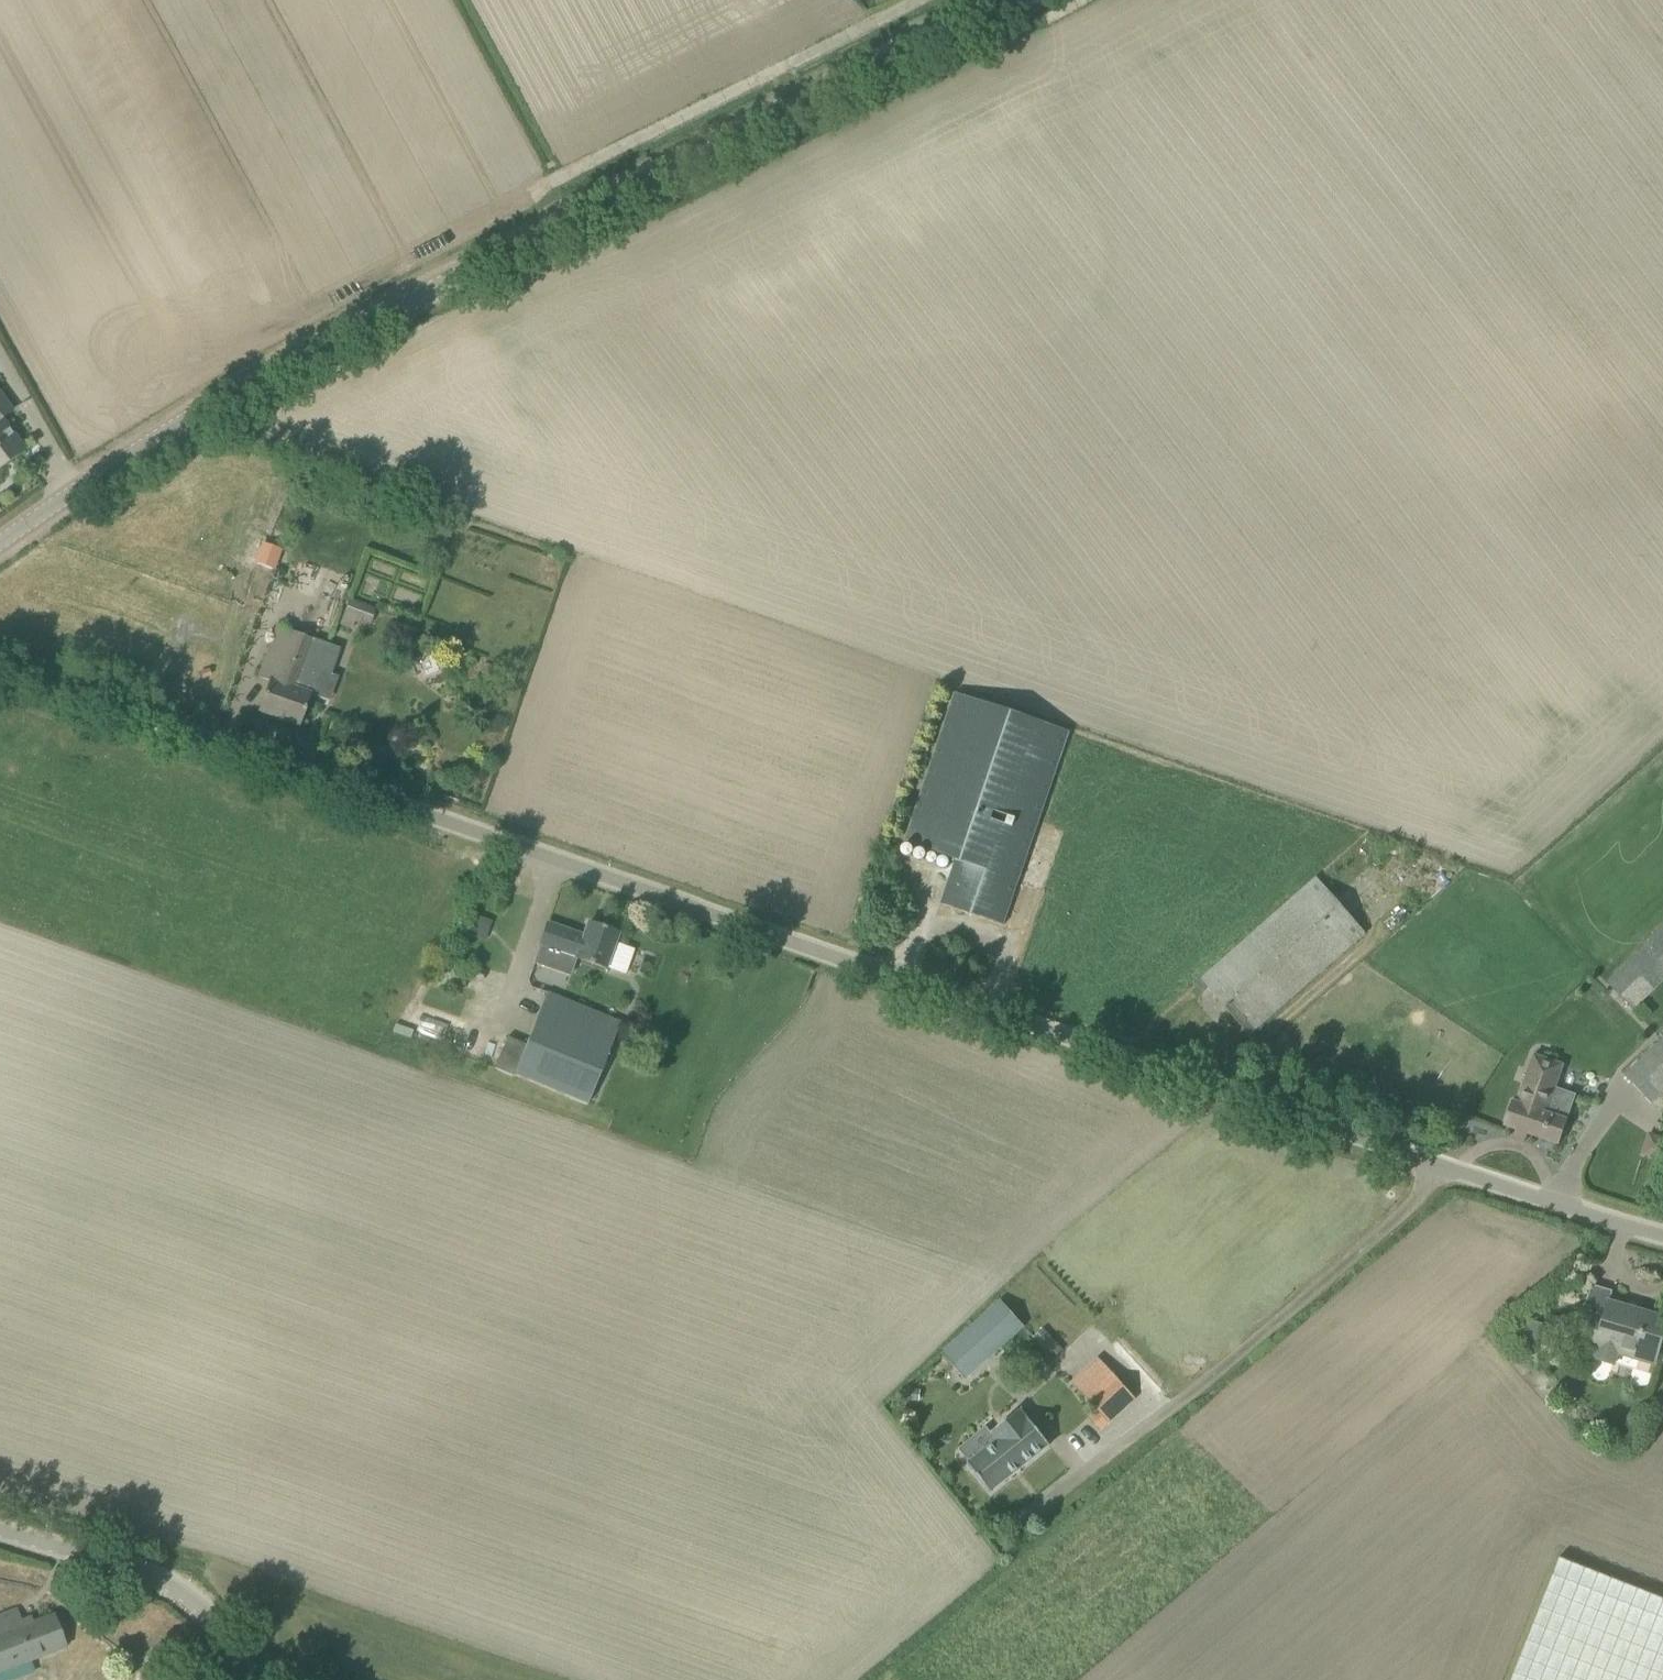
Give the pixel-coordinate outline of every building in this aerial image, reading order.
[(24,451),(1,420),(12,412),(0,396),(0,468),(24,451)] [(272,570),(280,550),(263,543),(256,564),(272,570)] [(349,601),(344,614),(369,624),(375,611),(349,601)] [(269,682),(259,711),(298,725),(318,671),(331,675),(340,649),(276,627),(258,678),(269,682)] [(1003,925),(1010,904),(1069,731),(955,693),(904,842),(956,860),(941,904),(1003,925)] [(1317,878),(1196,985),(1202,993),(1208,988),(1229,1012),(1243,1028),(1234,1035),(1240,1042),(1365,933),(1317,878)] [(471,934),(485,936),(488,918),(473,916),(471,934)] [(604,969),(617,933),(588,924),(583,938),(546,924),(539,945),(576,958),(576,959),(604,969)] [(1662,981),(1662,931),(1609,984),(1634,1009),(1662,981)] [(620,1023),(546,993),(513,1075),(587,1105),(620,1023)] [(1651,1038),(1657,1044),(1625,1076),(1651,1103),(1662,1091),(1662,1026),(1651,1038)] [(1569,1119),(1546,1111),(1562,1065),(1535,1056),(1518,1104),(1513,1102),(1505,1125),(1560,1145),(1569,1119)] [(1651,1133),(1650,1133),(1643,1154),(1662,1160),(1662,1137),(1651,1133)] [(1025,1328),(1000,1300),(941,1352),(966,1380),(1025,1328)] [(1609,1302),(1604,1318),(1583,1311),(1574,1344),(1596,1350),(1593,1359),(1616,1366),(1620,1354),(1655,1365),(1662,1336),(1662,1318),(1609,1302)] [(1518,1345),(1535,1351),(1543,1328),(1526,1322),(1518,1345)] [(1062,1351),(1043,1329),(1033,1338),(1052,1360),(1062,1351)] [(1098,1410),(1090,1418),(1100,1430),(1135,1399),(1114,1375),(1088,1399),(1098,1410)] [(991,1492),(1050,1444),(1021,1408),(991,1433),(997,1440),(968,1463),(991,1492)] [(1510,1679),(1662,1679),(1662,1599),(1559,1558),(1510,1679)] [(0,1615),(0,1673),(65,1649),(53,1615),(23,1626),(16,1609),(0,1615)]
